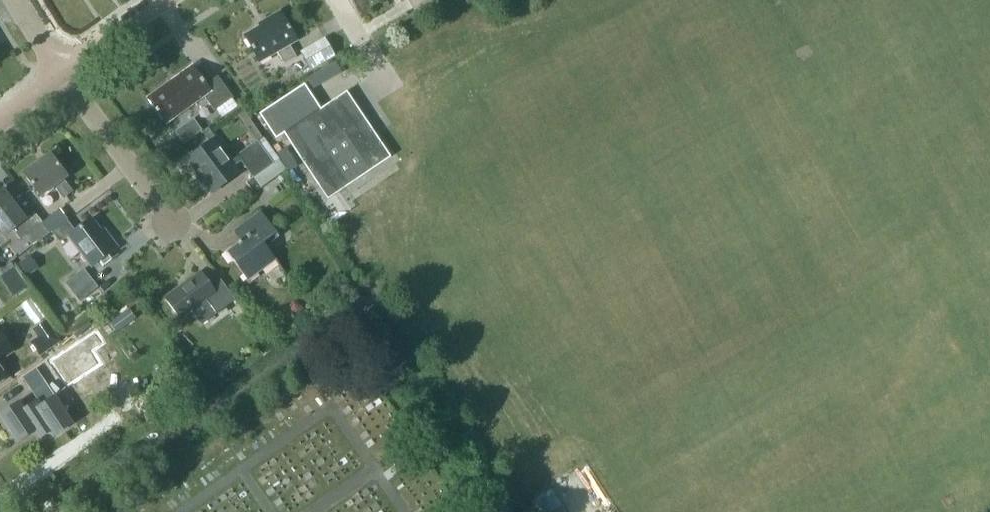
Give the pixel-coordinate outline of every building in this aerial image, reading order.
[(266,23),(245,35),(260,61),(277,51),(285,64),(297,57),(289,44),(297,40),(280,12),(265,21),(266,23)] [(335,55),(324,37),(300,51),(310,69),(335,55)] [(342,71),(335,60),(303,77),(310,89),(342,71)] [(206,84),(192,65),(147,97),(166,123),(204,96),(215,110),(233,97),(217,76),(206,84)] [(262,113),(278,137),(284,133),(328,199),(340,191),(390,157),(347,91),(321,108),(305,84),(262,113)] [(196,115),(177,129),(187,142),(206,127),(196,115)] [(217,135),(210,126),(203,131),(209,140),(217,135)] [(214,191),(237,174),(232,167),(241,160),(254,177),(274,162),(257,140),(238,154),(236,151),(226,158),(212,140),(189,157),(214,191)] [(298,164),(286,145),(276,152),(289,170),(298,164)] [(73,190),(64,178),(67,175),(50,153),(24,173),(41,195),(54,185),(64,198),(73,190)] [(43,222),(38,216),(27,224),(24,220),(26,219),(3,189),(0,191),(0,231),(4,236),(13,229),(20,239),(32,230),(39,241),(50,232),(43,222)] [(60,209),(43,222),(50,232),(68,219),(60,209)] [(280,236),(261,211),(240,226),(247,235),(226,250),(248,279),(276,259),(266,246),(280,236)] [(93,266),(118,247),(110,236),(106,239),(90,219),(69,235),(93,266)] [(28,276),(40,267),(30,254),(18,263),(28,276)] [(94,281),(84,268),(65,283),(75,295),(89,284),(94,281)] [(181,318),(191,310),(201,323),(235,298),(219,277),(210,285),(200,272),(166,298),(181,318)] [(89,284),(75,295),(80,302),(94,291),(89,284)] [(61,341),(52,326),(30,340),(40,355),(61,341)] [(13,349),(0,331),(0,358),(13,349)] [(92,337),(82,344),(87,352),(97,345),(92,337)] [(56,356),(76,384),(91,374),(78,356),(84,352),(77,342),(56,356)] [(9,375),(0,362),(0,382),(9,375)] [(0,415),(18,441),(36,429),(41,437),(50,431),(53,435),(72,423),(54,397),(40,406),(37,401),(24,409),(19,402),(0,415)] [(396,438),(382,447),(396,468),(410,458),(396,438)]
